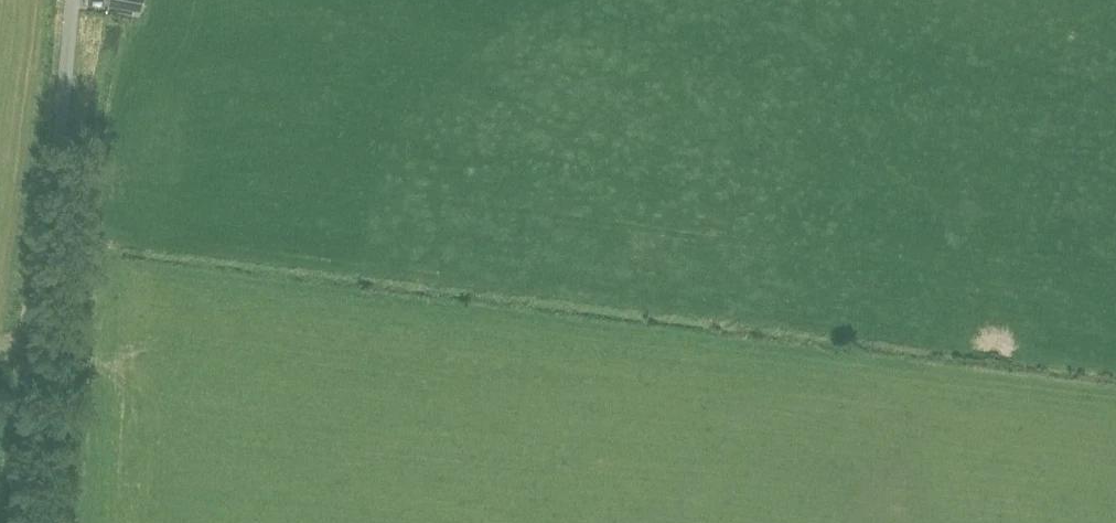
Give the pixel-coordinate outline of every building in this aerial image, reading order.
[(108,4),(142,10),(144,0),(109,0),(108,4)]
